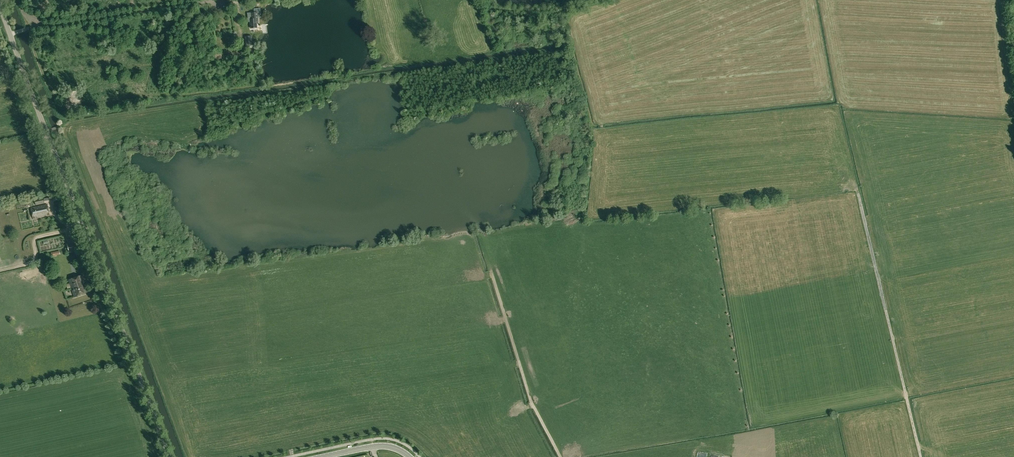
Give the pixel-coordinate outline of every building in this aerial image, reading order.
[(251,29),(257,28),(257,23),(259,23),(258,12),(252,13),(252,19),(250,19),(251,29)] [(61,202),(54,204),(56,213),(63,211),(61,202)] [(31,208),(33,218),(49,214),(47,205),(31,208)] [(69,252),(80,250),(78,242),(67,244),(69,252)] [(82,275),(69,280),(75,297),(88,292),(82,275)]
